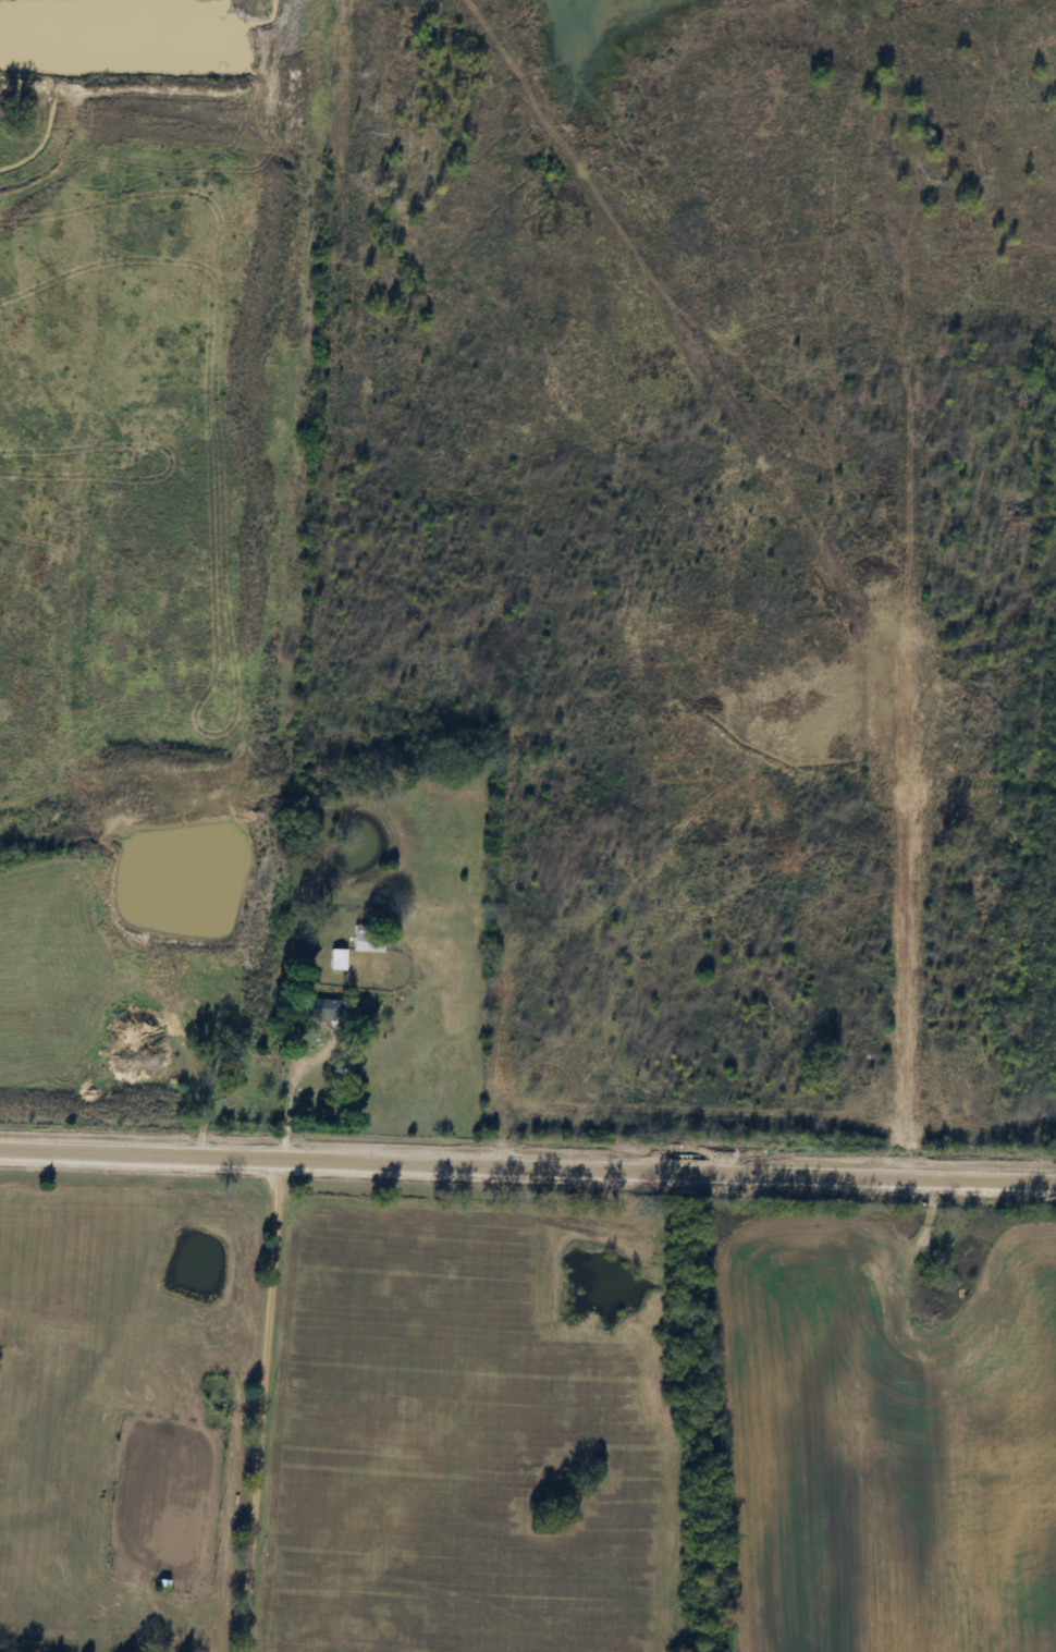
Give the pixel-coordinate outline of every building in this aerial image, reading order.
[(350,952),(381,952),(381,932),(350,932),(350,952)] [(327,970),(342,970),(342,949),(327,949),(327,970)]
